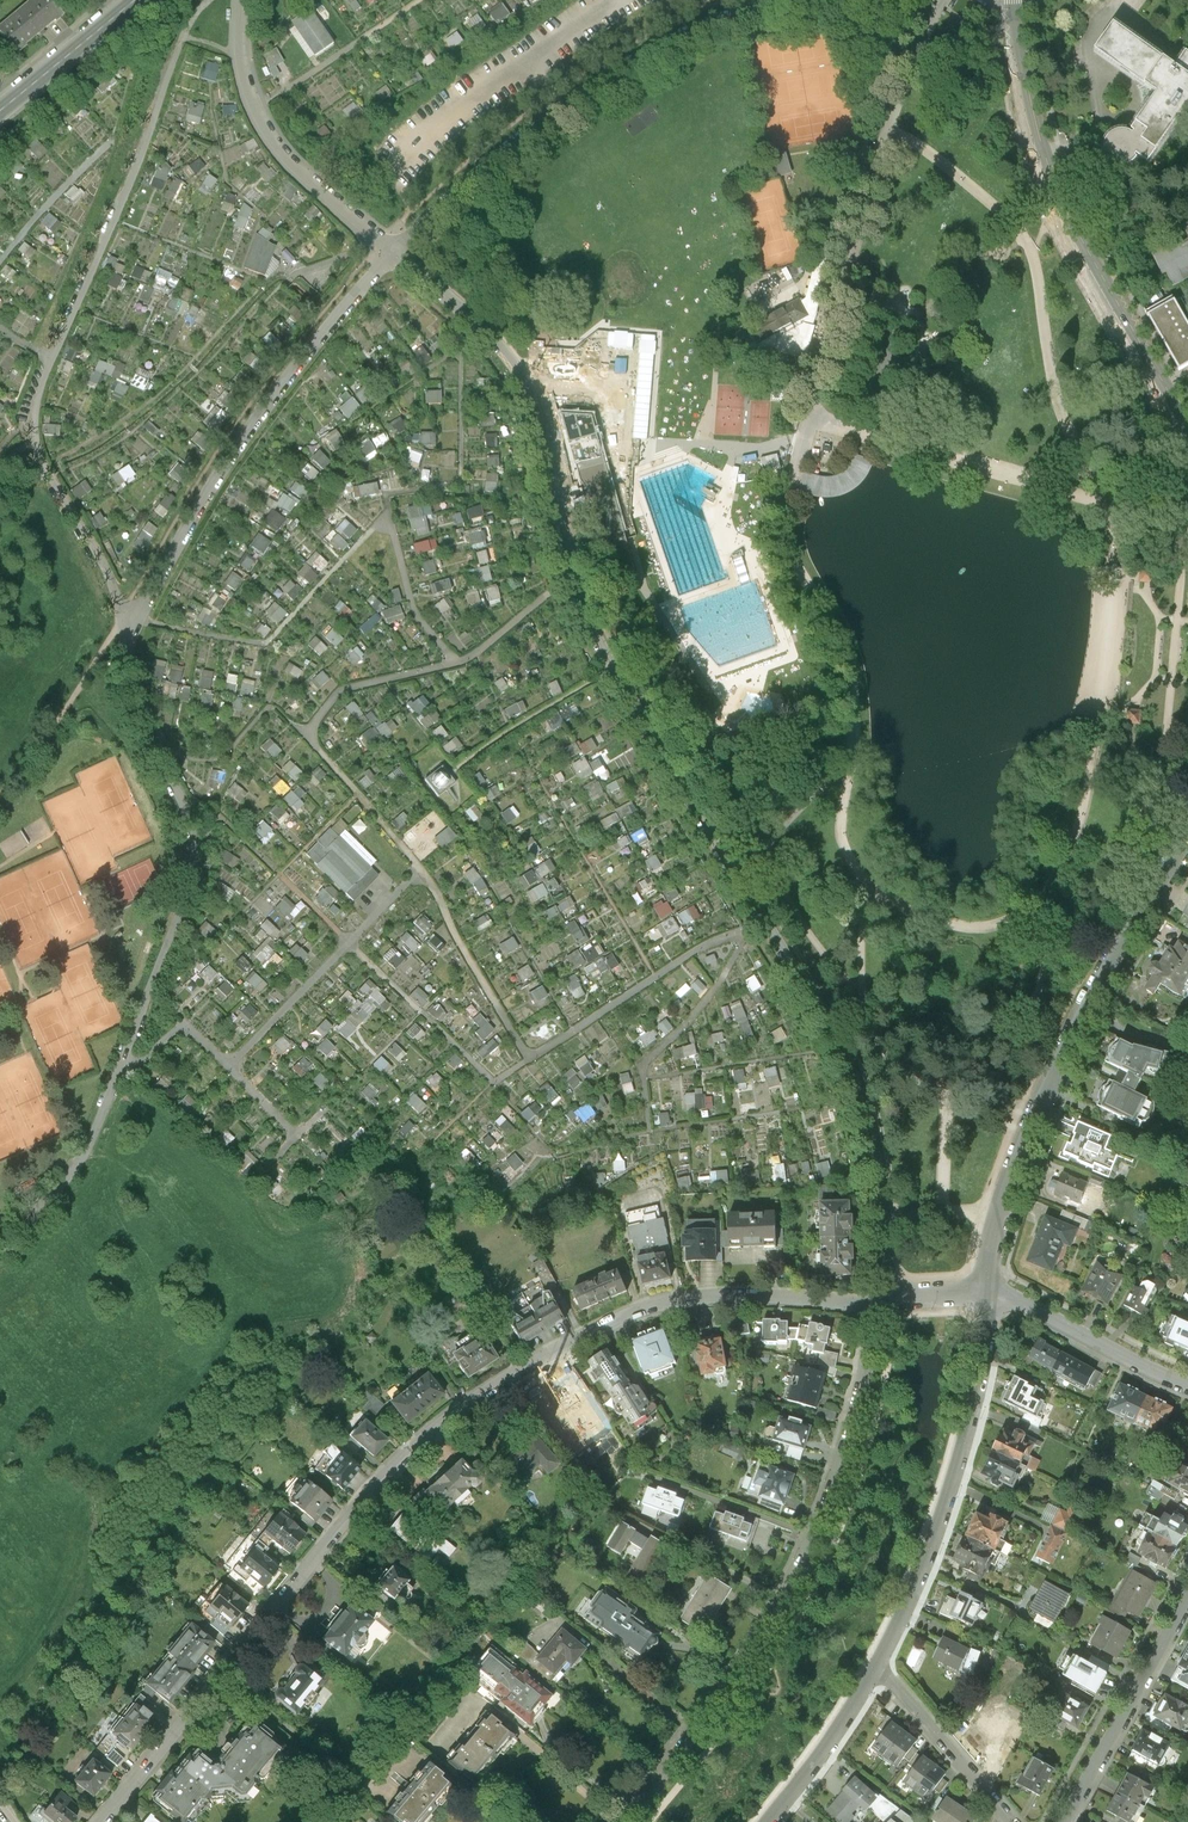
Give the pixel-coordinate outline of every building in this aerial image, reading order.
[(64,16),(50,0),(34,0),(0,27),(0,31),(18,53),(64,16)] [(352,10),(360,5),(356,0),(345,0),(352,10)] [(1179,5),(1187,17),(1187,0),(1186,0),(1179,5)] [(490,9),(495,24),(510,19),(505,4),(490,9)] [(467,21),(478,35),(487,27),(476,14),(467,21)] [(317,16),(298,28),(318,57),(336,45),(317,16)] [(1186,52),(1177,65),(1116,21),(1093,51),(1155,95),(1128,131),(1120,130),(1113,133),(1105,141),(1103,146),(1103,151),(1103,156),(1105,159),(1111,166),(1116,168),(1120,169),(1124,169),(1130,166),(1137,158),(1149,166),(1187,113),(1187,53),(1186,52)] [(206,58),(201,77),(215,81),(221,63),(206,58)] [(89,82),(99,93),(116,80),(106,68),(89,82)] [(198,123),(205,104),(192,99),(185,118),(198,123)] [(77,116),(83,104),(75,100),(69,112),(77,116)] [(236,118),(236,104),(223,104),(222,118),(236,118)] [(253,137),(238,145),(242,154),(258,145),(253,137)] [(791,173),(785,153),(770,157),(776,178),(791,173)] [(195,173),(205,166),(199,158),(190,164),(195,173)] [(13,176),(22,165),(15,160),(7,171),(13,176)] [(151,186),(162,189),(169,164),(157,161),(151,186)] [(255,168),(266,180),(273,174),(262,162),(255,168)] [(206,194),(217,177),(209,172),(198,189),(206,194)] [(166,196),(174,199),(181,178),(173,176),(166,196)] [(74,185),(64,194),(73,203),(82,194),(74,185)] [(244,228),(252,205),(243,202),(235,224),(244,228)] [(46,229),(55,218),(48,212),(39,223),(46,229)] [(52,234),(61,222),(56,219),(47,230),(52,234)] [(258,234),(244,267),(265,276),(276,245),(270,243),(258,234)] [(121,273),(126,260),(112,254),(107,267),(121,273)] [(805,358),(817,317),(833,259),(825,256),(816,263),(806,300),(801,303),(799,300),(749,328),(751,331),(747,334),(745,330),(730,338),(737,350),(783,377),(789,354),(805,358)] [(147,282),(152,271),(136,264),(131,276),(147,282)] [(785,267),(745,285),(755,309),(767,304),(763,295),(792,282),(785,267)] [(1184,280),(1187,278),(1187,268),(1186,269),(1180,272),(1184,280)] [(155,288),(165,290),(169,273),(159,271),(155,288)] [(116,288),(122,276),(113,272),(107,284),(116,288)] [(150,299),(154,288),(144,285),(140,296),(150,299)] [(176,316),(178,311),(185,313),(189,301),(172,295),(166,312),(176,316)] [(1175,301),(1149,316),(1181,370),(1187,366),(1187,311),(1181,299),(1175,302),(1175,301)] [(195,322),(202,308),(194,303),(186,317),(195,322)] [(600,376),(601,339),(576,338),(576,353),(574,353),(573,380),(612,382),(612,377),(600,376)] [(559,360),(560,342),(535,341),(535,359),(559,360)] [(425,348),(417,354),(424,364),(433,357),(425,348)] [(102,371),(111,375),(115,366),(98,358),(87,384),(95,387),(102,371)] [(407,376),(415,372),(410,363),(402,367),(407,376)] [(554,366),(549,368),(549,371),(553,374),(560,375),(565,372),(565,369),(561,366),(554,366)] [(137,367),(132,385),(146,390),(152,371),(137,367)] [(118,380),(112,393),(122,398),(128,385),(118,380)] [(356,392),(366,404),(373,399),(364,386),(356,392)] [(441,389),(426,390),(426,403),(442,402),(441,389)] [(339,404),(346,417),(361,410),(355,396),(339,404)] [(203,420),(213,430),(223,420),(212,410),(203,420)] [(609,535),(624,530),(594,416),(562,413),(587,505),(600,502),(609,535)] [(392,424),(399,434),(409,426),(402,417),(392,424)] [(418,431),(418,444),(434,444),(435,431),(418,431)] [(508,453),(507,432),(486,433),(487,454),(508,453)] [(378,448),(369,436),(360,443),(370,455),(378,448)] [(310,457),(323,469),(331,460),(318,448),(310,457)] [(127,482),(136,478),(129,464),(110,473),(116,484),(125,480),(127,482)] [(814,493),(815,492),(819,479),(805,475),(801,488),(806,490),(806,491),(806,492),(806,493),(807,494),(808,494),(808,495),(809,495),(810,496),(811,495),(812,495),(813,495),(814,494),(814,493)] [(76,499),(91,491),(85,480),(70,488),(76,499)] [(290,490),(301,495),(305,485),(294,480),(290,490)] [(375,481),(349,486),(351,498),(377,493),(375,481)] [(297,500),(283,491),(276,504),(289,512),(297,500)] [(164,493),(153,510),(163,516),(174,499),(164,493)] [(425,503),(406,506),(409,528),(415,527),(416,535),(429,533),(425,503)] [(479,504),(466,508),(469,518),(482,514),(479,504)] [(265,525),(276,533),(286,520),(275,512),(265,525)] [(94,526),(102,523),(99,514),(91,516),(94,526)] [(344,540),(354,528),(343,518),(332,530),(344,540)] [(146,520),(133,542),(142,548),(155,526),(146,520)] [(481,530),(469,531),(470,546),(482,546),(481,530)] [(248,545),(260,552),(268,539),(255,532),(248,545)] [(338,550),(345,545),(336,533),(329,538),(338,550)] [(412,543),(415,554),(437,547),(434,537),(412,543)] [(484,549),(474,551),(478,563),(487,560),(484,549)] [(307,585),(318,574),(316,572),(325,562),(313,551),(294,573),(307,585)] [(242,553),(235,563),(248,572),(254,562),(242,553)] [(421,561),(422,573),(435,571),(433,559),(421,561)] [(1156,570),(1143,569),(1141,582),(1154,584),(1156,570)] [(640,586),(636,574),(622,578),(625,590),(640,586)] [(448,578),(428,582),(430,593),(450,589),(448,578)] [(290,600),(300,591),(288,579),(278,589),(290,600)] [(487,600),(499,597),(496,584),(484,587),(487,600)] [(390,589),(393,601),(398,599),(395,588),(390,589)] [(465,601),(478,600),(477,590),(464,591),(465,601)] [(432,604),(438,613),(452,605),(446,595),(432,604)] [(375,596),(368,600),(375,611),(382,607),(375,596)] [(270,602),(262,613),(277,623),(285,611),(270,602)] [(397,602),(380,610),(385,621),(402,613),(397,602)] [(363,633),(380,617),(374,611),(357,627),(363,633)] [(332,646),(339,639),(327,626),(320,633),(332,646)] [(305,644),(318,655),(326,646),(313,635),(305,644)] [(351,649),(343,655),(350,664),(358,659),(351,649)] [(152,659),(151,677),(162,678),(164,660),(152,659)] [(296,678),(300,670),(285,662),(281,671),(296,678)] [(170,664),(168,680),(181,681),(183,665),(170,664)] [(211,693),(213,671),(201,669),(198,692),(211,693)] [(307,681),(315,690),(328,678),(319,669),(307,681)] [(225,674),(222,688),(232,690),(235,676),(225,674)] [(494,680),(500,690),(508,685),(502,675),(494,680)] [(240,678),(237,695),(250,697),(253,680),(240,678)] [(200,692),(198,706),(210,708),(212,694),(200,692)] [(413,714),(428,705),(421,693),(405,702),(413,714)] [(231,698),(231,710),(240,710),(240,698),(231,698)] [(508,716),(525,708),(521,699),(504,707),(508,716)] [(353,718),(361,712),(350,700),(343,707),(353,718)] [(426,727),(439,716),(432,708),(419,719),(426,727)] [(366,721),(371,727),(378,722),(368,709),(352,722),(357,729),(366,721)] [(1141,727),(1142,711),(1128,710),(1127,725),(1141,727)] [(555,711),(543,717),(549,727),(561,720),(555,711)] [(391,718),(375,725),(380,737),(397,730),(391,718)] [(377,732),(368,724),(357,737),(366,745),(377,732)] [(430,730),(438,740),(446,734),(439,724),(430,730)] [(448,753),(461,745),(455,736),(442,744),(448,753)] [(589,736),(576,742),(582,754),(595,748),(589,736)] [(269,758),(277,750),(265,738),(257,746),(269,758)] [(573,741),(561,747),(567,757),(579,750),(573,741)] [(570,762),(577,777),(590,771),(583,756),(570,762)] [(292,782),(301,773),(287,760),(278,769),(292,782)] [(430,769),(422,776),(430,785),(438,795),(447,788),(455,781),(447,771),(439,762),(430,769)] [(395,780),(400,774),(399,774),(402,771),(395,766),(388,775),(395,780)] [(212,768),(206,786),(225,792),(231,775),(212,768)] [(476,772),(470,776),(476,785),(482,781),(476,772)] [(268,788),(278,797),(287,789),(277,779),(268,788)] [(586,796),(600,790),(595,779),(581,785),(586,796)] [(613,780),(603,786),(606,792),(616,787),(613,780)] [(233,782),(223,791),(235,804),(245,794),(233,782)] [(279,800),(287,806),(295,797),(288,790),(279,800)] [(631,802),(614,810),(619,818),(635,811),(631,802)] [(277,804),(267,811),(277,825),(286,818),(277,804)] [(510,805),(498,813),(505,823),(517,815),(510,805)] [(351,902),(377,875),(368,867),(374,860),(343,831),(347,826),(357,835),(365,827),(355,817),(357,814),(348,806),(301,855),(351,902)] [(614,811),(597,820),(602,828),(618,819),(614,811)] [(260,820),(249,832),(263,845),(274,833),(260,820)] [(431,837),(439,848),(454,836),(445,826),(431,837)] [(632,842),(644,836),(640,827),(628,833),(632,842)] [(609,842),(614,850),(628,842),(624,834),(609,842)] [(530,836),(522,841),(530,854),(538,850),(530,836)] [(217,859),(231,868),(238,858),(224,849),(217,859)] [(522,888),(554,869),(547,858),(515,877),(522,888)] [(471,866),(461,873),(468,883),(478,876),(471,866)] [(471,882),(477,892),(485,887),(479,877),(471,882)] [(634,883),(636,889),(651,883),(648,877),(634,883)] [(541,883),(545,892),(555,888),(552,879),(541,883)] [(219,882),(212,892),(226,901),(232,891),(219,882)] [(643,896),(654,885),(650,882),(639,892),(643,896)] [(530,902),(545,894),(538,883),(524,891),(530,902)] [(663,890),(666,900),(677,896),(674,886),(663,890)] [(321,907),(330,898),(320,889),(311,898),(321,907)] [(281,897),(272,909),(289,922),(298,910),(281,897)] [(564,898),(554,903),(558,911),(569,906),(564,898)] [(667,902),(653,907),(657,919),(671,913),(667,902)] [(552,904),(541,912),(546,920),(558,912),(552,904)] [(682,923),(698,917),(693,906),(678,912),(682,923)] [(411,923),(424,935),(433,925),(420,914),(411,923)] [(484,915),(473,920),(477,928),(488,923),(484,915)] [(673,918),(657,924),(661,936),(678,930),(673,918)] [(257,926),(267,935),(274,927),(265,919),(257,926)] [(588,939),(580,925),(576,928),(572,920),(564,925),(577,946),(588,939)] [(398,940),(412,951),(420,942),(405,930),(398,940)] [(433,934),(426,941),(437,952),(444,945),(433,934)] [(503,954),(517,946),(510,936),(497,944),(503,954)] [(249,953),(258,963),(276,947),(267,937),(249,953)] [(585,962),(601,956),(596,941),(579,947),(585,962)] [(1179,942),(1174,950),(1169,948),(1159,965),(1156,963),(1151,965),(1148,969),(1150,975),(1153,976),(1151,979),(1152,979),(1146,990),(1154,995),(1161,984),(1170,990),(1171,991),(1173,993),(1175,994),(1178,995),(1180,996),(1187,982),(1187,948),(1179,942)] [(394,969),(403,959),(390,947),(381,957),(394,969)] [(297,962),(304,955),(298,948),(290,955),(297,962)] [(570,968),(584,962),(577,949),(564,955),(570,968)] [(612,951),(582,966),(588,978),(618,964),(612,951)] [(231,964),(244,975),(252,966),(240,955),(231,964)] [(206,983),(217,973),(208,964),(197,974),(206,983)] [(519,981),(532,975),(527,964),(514,970),(519,981)] [(245,981),(256,992),(265,983),(253,972),(245,981)] [(761,987),(766,984),(761,972),(755,974),(761,987)] [(573,974),(565,977),(573,997),(581,995),(573,974)] [(745,979),(752,992),(761,988),(754,975),(745,979)] [(690,985),(699,993),(706,986),(697,977),(690,985)] [(222,1000),(233,988),(223,980),(212,991),(222,1000)] [(366,980),(355,991),(363,998),(349,1012),(352,1015),(366,1001),(379,1013),(389,1003),(366,980)] [(532,1004),(546,996),(540,985),(526,993),(532,1004)] [(418,1007),(427,999),(416,987),(407,995),(418,1007)] [(739,1035),(751,1032),(742,1000),(731,1003),(739,1035)] [(354,1015),(361,1022),(373,1009),(365,1002),(354,1015)] [(433,1002),(425,1010),(437,1022),(445,1015),(433,1002)] [(245,1023),(256,1013),(248,1004),(236,1014),(245,1023)] [(470,1020),(476,1029),(472,1032),(479,1041),(492,1032),(479,1013),(470,1020)] [(664,1013),(656,1017),(663,1032),(670,1029),(664,1013)] [(320,1037),(331,1026),(323,1019),(312,1030),(320,1037)] [(347,1021),(336,1031),(343,1039),(354,1029),(347,1021)] [(413,1023),(404,1032),(413,1042),(422,1033),(413,1023)] [(648,1031),(640,1036),(645,1044),(653,1039),(648,1031)] [(272,1044),(280,1053),(290,1043),(281,1035),(272,1044)] [(313,1048),(322,1058),(332,1048),(323,1038),(313,1048)] [(488,1038),(474,1055),(482,1061),(495,1044),(488,1038)] [(1134,1047),(1117,1039),(1115,1043),(1111,1044),(1109,1047),(1107,1051),(1107,1055),(1107,1058),(1105,1062),(1130,1074),(1141,1079),(1147,1069),(1163,1073),(1169,1054),(1134,1045),(1134,1047)] [(392,1058),(399,1050),(392,1043),(384,1051),(392,1058)] [(672,1047),(674,1058),(696,1054),(694,1043),(672,1047)] [(452,1054),(445,1063),(451,1068),(458,1059),(452,1054)] [(583,1077),(593,1071),(584,1055),(574,1060),(583,1077)] [(298,1078),(310,1066),(301,1056),(289,1068),(298,1078)] [(376,1072),(385,1064),(379,1057),(370,1065),(376,1072)] [(768,1087),(781,1084),(776,1065),(763,1069),(768,1087)] [(573,1089),(581,1081),(570,1068),(561,1075),(573,1089)] [(732,1069),(733,1083),(743,1083),(743,1068),(732,1069)] [(1114,1068),(1111,1074),(1121,1078),(1123,1072),(1114,1068)] [(632,1071),(621,1072),(623,1092),(633,1091),(632,1071)] [(1134,1093),(1141,1079),(1130,1074),(1123,1088),(1134,1093)] [(152,1086),(161,1094),(167,1086),(158,1079),(152,1086)] [(1154,1103),(1134,1093),(1123,1088),(1110,1081),(1108,1084),(1106,1085),(1104,1087),(1102,1089),(1100,1093),(1099,1097),(1099,1101),(1097,1105),(1122,1118),(1121,1120),(1124,1122),(1124,1123),(1125,1125),(1126,1127),(1128,1128),(1130,1129),(1132,1130),(1135,1129),(1136,1128),(1138,1129),(1142,1120),(1144,1121),(1147,1120),(1150,1118),(1152,1116),(1153,1113),(1154,1111),(1154,1108),(1155,1106),(1154,1103)] [(364,1101),(372,1096),(366,1086),(358,1091),(364,1101)] [(543,1093),(550,1101),(558,1094),(551,1086),(543,1093)] [(696,1109),(712,1108),(711,1094),(702,1095),(702,1087),(695,1087),(696,1109)] [(694,1091),(684,1091),(685,1109),(695,1109),(694,1091)] [(604,1092),(590,1098),(596,1111),(609,1105),(604,1092)] [(412,1095),(404,1101),(412,1109),(419,1103),(412,1095)] [(180,1115),(190,1103),(182,1096),(172,1108),(180,1115)] [(570,1114),(579,1126),(598,1112),(589,1100),(570,1114)] [(537,1101),(521,1110),(528,1120),(543,1111),(537,1101)] [(207,1132),(211,1120),(202,1117),(198,1128),(207,1132)] [(401,1139),(411,1125),(405,1120),(395,1134),(401,1139)] [(1112,1138),(1078,1123),(1074,1133),(1076,1134),(1071,1145),(1068,1144),(1064,1152),(1079,1159),(1078,1161),(1094,1168),(1096,1164),(1111,1171),(1118,1156),(1106,1150),(1112,1138)] [(489,1134),(482,1139),(488,1147),(490,1145),(491,1146),(495,1143),(489,1134)] [(473,1167),(479,1161),(471,1152),(464,1158),(473,1167)] [(515,1167),(524,1162),(519,1153),(510,1158),(515,1167)] [(749,1167),(740,1168),(743,1182),(752,1181),(749,1167)] [(707,1170),(708,1185),(727,1184),(727,1169),(707,1170)] [(1087,1185),(1063,1174),(1059,1183),(1054,1181),(1052,1182),(1049,1188),(1050,1190),(1086,1206),(1088,1201),(1095,1204),(1102,1188),(1088,1182),(1087,1185)] [(1091,1175),(1088,1182),(1102,1188),(1105,1181),(1091,1175)] [(260,1185),(268,1193),(276,1185),(268,1177),(260,1185)] [(849,1203),(820,1203),(821,1239),(850,1239),(850,1230),(852,1230),(852,1217),(850,1217),(849,1203)] [(736,1227),(737,1242),(784,1241),(783,1226),(783,1208),(736,1209),(736,1227)] [(1064,1211),(1060,1222),(1078,1229),(1086,1232),(1090,1221),(1064,1211)] [(653,1220),(635,1224),(637,1236),(641,1235),(644,1247),(641,1248),(643,1256),(645,1255),(646,1259),(665,1255),(665,1252),(673,1250),(677,1249),(674,1233),(675,1232),(671,1214),(653,1218),(653,1220)] [(1046,1216),(1028,1261),(1053,1272),(1064,1244),(1071,1247),(1078,1229),(1060,1222),(1046,1216)] [(724,1256),(723,1242),(723,1226),(694,1227),(695,1232),(691,1232),(692,1242),(695,1242),(695,1257),(724,1256)] [(850,1239),(821,1239),(822,1276),(851,1275),(851,1260),(853,1260),(853,1247),(850,1247),(850,1239)] [(665,1252),(665,1255),(646,1259),(651,1281),(678,1274),(673,1250),(665,1252)] [(566,1283),(550,1255),(539,1261),(556,1289),(566,1283)] [(1097,1262),(1082,1291),(1107,1304),(1122,1276),(1097,1262)] [(514,1312),(489,1266),(478,1271),(504,1317),(514,1312)] [(634,1287),(625,1266),(581,1285),(590,1306),(634,1287)] [(1134,1286),(1124,1304),(1146,1316),(1150,1309),(1140,1304),(1146,1292),(1134,1286)] [(563,1298),(542,1310),(551,1327),(572,1315),(563,1298)] [(529,1340),(551,1327),(542,1310),(520,1323),(529,1340)] [(755,1316),(740,1317),(742,1332),(757,1330),(755,1316)] [(1171,1316),(1160,1335),(1167,1339),(1164,1344),(1174,1348),(1175,1345),(1187,1350),(1187,1323),(1171,1316)] [(789,1317),(770,1317),(770,1339),(785,1339),(785,1338),(796,1338),(796,1336),(796,1325),(796,1318),(789,1318),(789,1317)] [(828,1350),(832,1351),(833,1348),(834,1341),(835,1341),(839,1324),(818,1320),(817,1323),(814,1338),(814,1340),(822,1341),(820,1349),(828,1350)] [(808,1321),(807,1325),(805,1336),(814,1338),(817,1323),(808,1321)] [(807,1325),(796,1325),(796,1336),(805,1336),(807,1325)] [(672,1327),(641,1338),(652,1369),(683,1357),(672,1327)] [(373,1331),(366,1336),(371,1342),(378,1338),(373,1331)] [(480,1337),(467,1346),(459,1351),(463,1357),(474,1374),(504,1354),(489,1331),(480,1337)] [(477,1332),(464,1340),(467,1346),(480,1337),(477,1332)] [(456,1362),(463,1357),(459,1351),(467,1346),(464,1340),(460,1335),(445,1345),(456,1362)] [(734,1362),(729,1335),(704,1340),(710,1371),(724,1369),(723,1364),(734,1362)] [(1028,1358),(1051,1370),(1060,1352),(1038,1340),(1028,1358)] [(635,1377),(615,1346),(596,1358),(602,1367),(598,1370),(603,1378),(607,1375),(616,1390),(635,1377)] [(828,1350),(826,1361),(843,1365),(846,1350),(833,1348),(832,1351),(828,1350)] [(1093,1370),(1060,1352),(1051,1370),(1083,1388),(1086,1382),(1093,1370)] [(826,1361),(823,1369),(833,1372),(840,1374),(843,1365),(826,1361)] [(796,1396),(824,1404),(833,1372),(823,1369),(803,1363),(796,1385),(799,1385),(796,1396)] [(434,1370),(416,1384),(432,1405),(451,1391),(434,1370)] [(1101,1374),(1093,1370),(1086,1382),(1094,1386),(1101,1374)] [(573,1374),(544,1394),(574,1437),(603,1417),(573,1374)] [(657,1411),(635,1377),(616,1390),(638,1423),(657,1411)] [(1037,1390),(1013,1378),(1001,1401),(1014,1407),(1026,1413),(1037,1390)] [(414,1420),(432,1405),(416,1384),(397,1399),(414,1420)] [(1107,1412),(1134,1424),(1146,1398),(1119,1386),(1107,1412)] [(1173,1410),(1146,1398),(1134,1424),(1161,1436),(1173,1410)] [(844,1409),(827,1404),(825,1413),(842,1418),(844,1409)] [(1022,1421),(1026,1413),(1014,1407),(1010,1414),(1017,1418),(1022,1421)] [(820,1425),(789,1414),(781,1437),(796,1442),(811,1447),(813,1447),(820,1425)] [(394,1437),(371,1417),(357,1433),(380,1453),(394,1437)] [(1017,1418),(1012,1429),(1037,1441),(1042,1430),(1022,1421),(1017,1418)] [(1043,1444),(1037,1441),(1012,1429),(1006,1440),(1000,1437),(991,1453),(1018,1466),(1023,1455),(1028,1458),(1034,1445),(1041,1449),(1043,1444)] [(568,1461),(542,1430),(506,1461),(523,1481),(547,1461),(556,1471),(568,1461)] [(808,1458),(811,1447),(796,1442),(793,1453),(808,1458)] [(348,1487),(366,1466),(348,1451),(330,1472),(348,1487)] [(1013,1476),(1018,1466),(991,1453),(981,1475),(990,1480),(989,1482),(990,1486),(995,1489),(999,1488),(1000,1486),(998,1481),(995,1479),(999,1470),(1013,1476)] [(429,1487),(416,1499),(429,1513),(438,1505),(445,1512),(453,1512),(457,1509),(456,1502),(476,1484),(483,1484),(488,1480),(488,1473),(484,1469),(478,1469),(467,1457),(431,1490),(429,1487)] [(1031,1458),(1026,1469),(1035,1473),(1040,1463),(1031,1458)] [(803,1472),(778,1463),(776,1470),(767,1467),(763,1480),(772,1483),(768,1493),(792,1502),(803,1472)] [(1179,1465),(1168,1484),(1187,1495),(1187,1470),(1179,1465)] [(296,1499),(311,1510),(322,1519),(338,1498),(312,1478),(296,1499)] [(666,1488),(656,1484),(650,1500),(687,1513),(692,1498),(683,1494),(684,1491),(667,1484),(666,1488)] [(1175,1500),(1179,1494),(1164,1486),(1160,1492),(1150,1486),(1145,1494),(1160,1502),(1164,1494),(1175,1500)] [(1049,1504),(1041,1521),(1052,1526),(1068,1533),(1079,1511),(1071,1507),(1068,1513),(1049,1504)] [(753,1510),(751,1515),(734,1509),(733,1512),(724,1509),(715,1533),(755,1548),(767,1516),(753,1510)] [(317,1524),(322,1519),(311,1510),(307,1516),(317,1524)] [(285,1511),(270,1530),(280,1539),(295,1551),(311,1532),(285,1511)] [(396,1526),(434,1557),(445,1544),(454,1552),(464,1541),(439,1520),(431,1529),(408,1511),(396,1526)] [(1165,1514),(1159,1524),(1148,1518),(1142,1527),(1150,1532),(1178,1547),(1187,1529),(1187,1527),(1182,1524),(1184,1521),(1173,1515),(1171,1518),(1165,1514)] [(989,1522),(975,1515),(969,1527),(971,1528),(966,1537),(1002,1555),(1007,1544),(1000,1540),(1008,1524),(992,1516),(989,1522)] [(645,1586),(673,1541),(660,1533),(657,1537),(642,1528),(643,1527),(630,1519),(615,1542),(629,1550),(637,1537),(651,1546),(632,1578),(645,1586)] [(1053,1565),(1068,1533),(1052,1526),(1036,1557),(1053,1565)] [(274,1546),(280,1539),(270,1530),(263,1538),(274,1546)] [(1165,1569),(1178,1547),(1150,1532),(1138,1553),(1146,1557),(1145,1560),(1156,1566),(1157,1564),(1165,1569)] [(996,1566),(1002,1555),(966,1537),(955,1560),(971,1569),(967,1577),(981,1583),(986,1571),(989,1573),(993,1564),(996,1566)] [(232,1572),(247,1584),(255,1574),(268,1585),(283,1566),(268,1554),(274,1546),(263,1538),(236,1572),(234,1569),(232,1572)] [(1143,1559),(1132,1553),(1128,1560),(1136,1564),(1133,1571),(1146,1579),(1150,1572),(1139,1566),(1143,1559)] [(398,1564),(382,1583),(399,1597),(415,1578),(398,1564)] [(1158,1585),(1146,1579),(1133,1571),(1131,1570),(1110,1610),(1125,1618),(1129,1611),(1140,1618),(1158,1585)] [(740,1585),(716,1571),(688,1616),(712,1631),(740,1585)] [(1028,1585),(1038,1591),(1043,1582),(1046,1583),(1049,1579),(1036,1571),(1028,1585)] [(1038,1591),(1028,1608),(1053,1623),(1068,1596),(1046,1583),(1043,1582),(1038,1591)] [(253,1603),(231,1585),(215,1604),(237,1622),(253,1603)] [(597,1596),(587,1611),(631,1641),(629,1645),(649,1658),(652,1654),(653,1655),(667,1635),(666,1630),(640,1613),(645,1606),(614,1585),(603,1600),(597,1596)] [(955,1608),(952,1614),(974,1624),(983,1605),(971,1599),(972,1597),(963,1593),(956,1608),(955,1608)] [(344,1649),(349,1654),(379,1619),(358,1601),(329,1637),(344,1649)] [(230,1632),(237,1622),(215,1604),(211,1609),(221,1617),(217,1621),(230,1632)] [(1132,1632),(1104,1616),(1100,1623),(1102,1624),(1091,1643),(1094,1645),(1106,1652),(1117,1658),(1132,1632)] [(196,1622),(173,1651),(195,1669),(219,1641),(196,1622)] [(595,1647),(571,1627),(545,1657),(563,1672),(575,1658),(581,1663),(595,1647)] [(337,1657),(344,1649),(329,1637),(323,1645),(337,1657)] [(968,1650),(943,1637),(933,1658),(958,1670),(968,1650)] [(498,1639),(472,1671),(536,1724),(562,1692),(498,1639)] [(1094,1645),(1090,1652),(1102,1659),(1106,1652),(1094,1645)] [(1180,1667),(1187,1671),(1187,1649),(1179,1666),(1180,1667)] [(199,1671),(195,1669),(173,1651),(168,1656),(171,1658),(151,1682),(162,1691),(174,1701),(199,1671)] [(1085,1687),(1096,1693),(1108,1672),(1085,1660),(1074,1681),(1085,1687)] [(322,1669),(320,1670),(318,1669),(317,1671),(308,1664),(306,1663),(304,1663),(302,1664),(300,1666),(299,1668),(299,1670),(301,1672),(288,1687),(286,1686),(284,1687),(282,1688),(281,1690),(280,1692),(281,1695),(301,1712),(330,1679),(329,1677),(329,1676),(330,1674),(330,1672),(329,1671),(328,1670),(326,1669),(324,1668),(322,1669)] [(1173,1680),(1187,1689),(1187,1671),(1180,1667),(1173,1680)] [(151,1682),(145,1690),(155,1699),(162,1691),(151,1682)] [(1081,1694),(1092,1700),(1096,1693),(1085,1687),(1081,1694)] [(138,1698),(141,1701),(150,1708),(157,1700),(155,1699),(145,1690),(138,1698)] [(1070,1725),(1078,1729),(1089,1709),(1063,1694),(1051,1714),(1054,1716),(1070,1725)] [(1154,1717),(1181,1732),(1187,1719),(1187,1708),(1165,1695),(1154,1717)] [(141,1701),(129,1716),(149,1733),(161,1718),(150,1708),(141,1701)] [(970,1726),(998,1736),(1004,1719),(1010,1721),(1014,1710),(992,1702),(990,1706),(978,1702),(970,1726)] [(482,1779),(521,1732),(495,1710),(456,1756),(482,1779)] [(137,1748),(149,1733),(129,1716),(115,1733),(130,1746),(132,1744),(137,1748)] [(876,1732),(882,1736),(891,1723),(893,1720),(888,1716),(876,1732)] [(1054,1716),(1049,1725),(1065,1733),(1070,1725),(1054,1716)] [(159,1796),(191,1821),(197,1821),(213,1802),(212,1800),(217,1794),(230,1794),(236,1786),(246,1794),(250,1793),(260,1781),(262,1783),(292,1747),(256,1718),(224,1758),(217,1760),(200,1745),(159,1796)] [(872,1748),(884,1757),(903,1732),(891,1723),(882,1736),(872,1748)] [(1175,1743),(1145,1726),(1131,1750),(1135,1753),(1151,1762),(1161,1768),(1175,1743)] [(915,1741),(903,1732),(884,1757),(896,1766),(903,1757),(911,1746),(915,1741)] [(120,1746),(112,1756),(121,1763),(123,1765),(131,1755),(120,1746)] [(918,1751),(911,1746),(903,1757),(910,1762),(917,1753),(918,1751)] [(905,1768),(911,1773),(922,1757),(917,1753),(910,1762),(905,1768)] [(1132,1758),(1148,1767),(1151,1762),(1135,1753),(1132,1758)] [(110,1755),(105,1762),(115,1770),(121,1763),(112,1756),(110,1755)] [(105,1762),(97,1756),(79,1779),(99,1794),(117,1772),(115,1770),(105,1762)] [(904,1782),(915,1790),(934,1766),(922,1757),(911,1773),(904,1782)] [(1054,1769),(1034,1759),(1026,1775),(1022,1773),(1017,1783),(1040,1795),(1054,1769)] [(462,1782),(435,1760),(394,1809),(409,1821),(429,1821),(462,1782)] [(945,1774),(934,1766),(915,1790),(926,1799),(933,1789),(942,1778),(945,1774)] [(1128,1774),(1118,1793),(1144,1807),(1155,1789),(1128,1774)] [(933,1789),(939,1794),(947,1783),(942,1778),(933,1789)] [(857,1779),(829,1810),(843,1821),(849,1821),(863,1806),(867,1810),(878,1798),(857,1779)] [(60,1792),(41,1816),(48,1821),(72,1821),(75,1819),(63,1810),(71,1800),(60,1792)] [(1144,1807),(1118,1793),(1108,1811),(1120,1818),(1129,1821),(1136,1821),(1139,1817),(1144,1807)] [(931,1809),(937,1813),(945,1801),(938,1797),(931,1809)] [(946,1799),(945,1801),(937,1813),(933,1820),(936,1821),(974,1821),(976,1819),(946,1799)] [(902,1810),(888,1821),(914,1821),(916,1819),(902,1810)] [(157,1813),(149,1821),(168,1821),(157,1813)]
